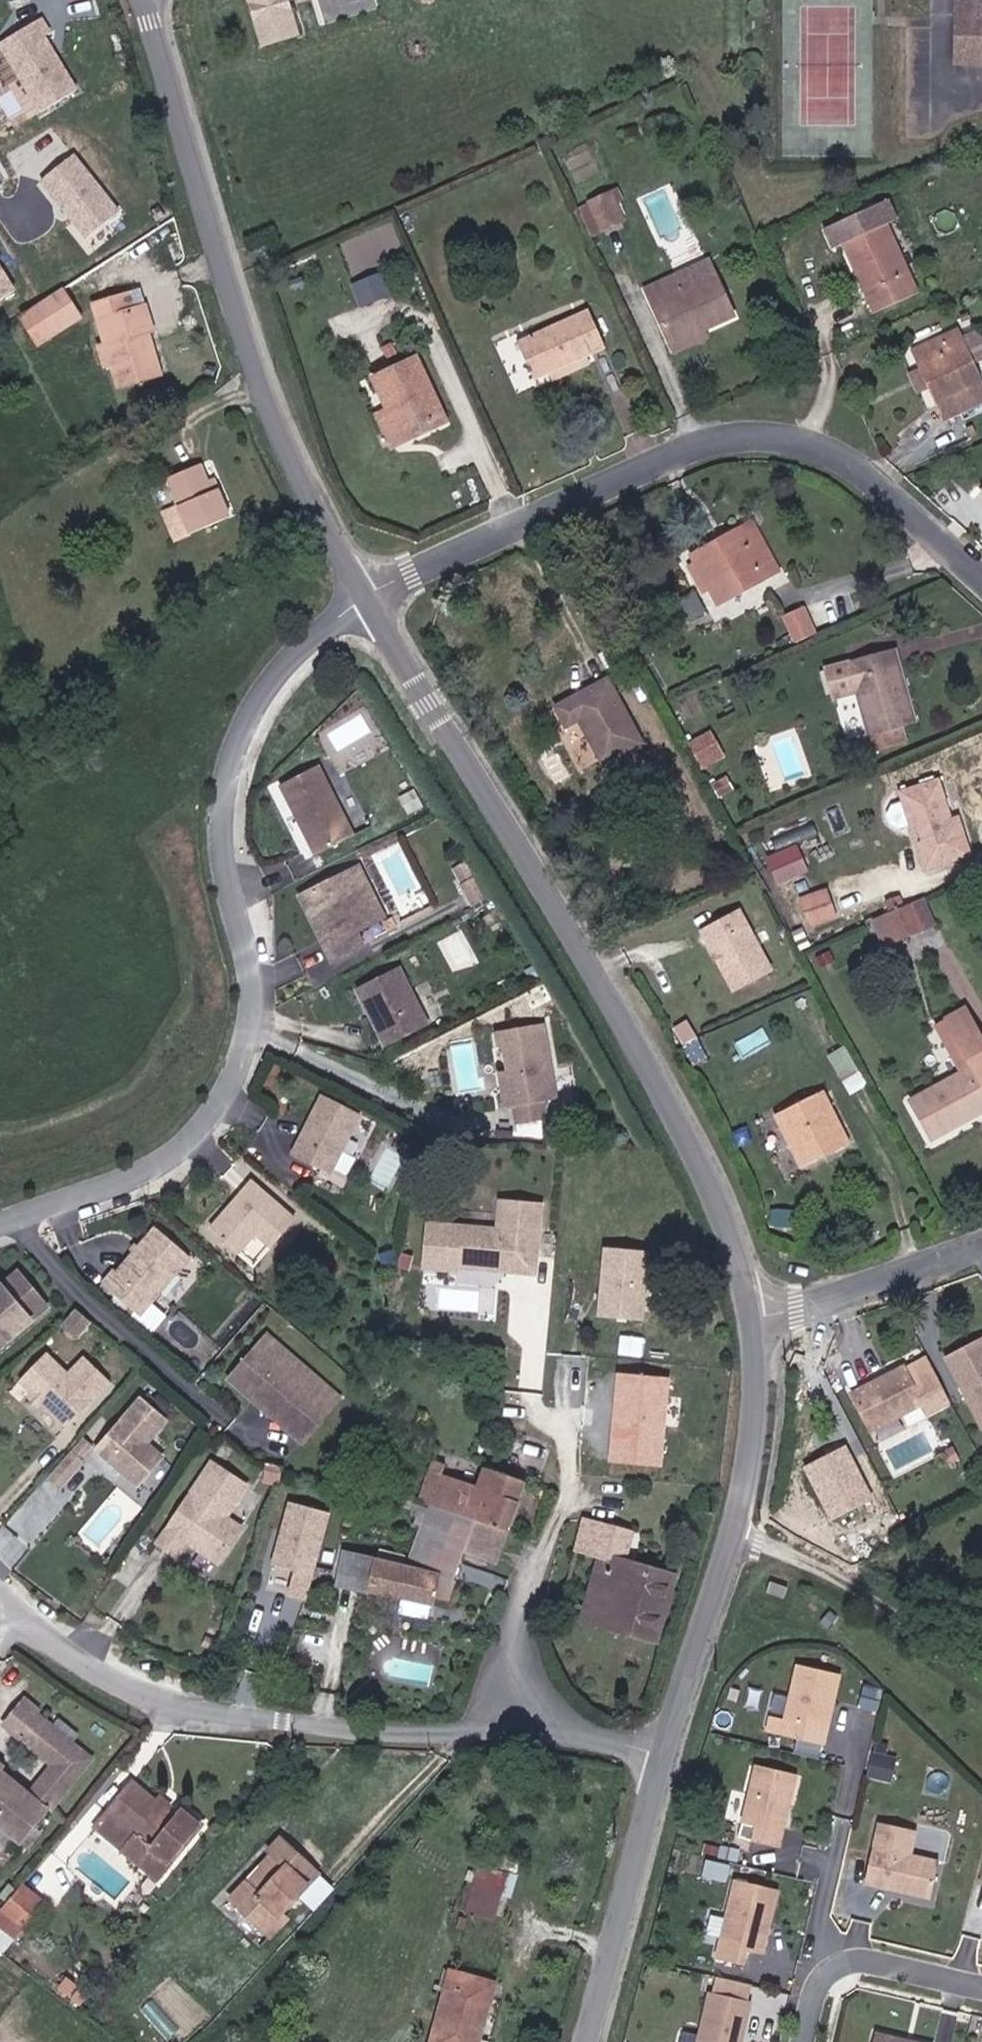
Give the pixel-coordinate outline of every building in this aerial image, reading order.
[(292,0),(250,0),(265,53),(304,42),(292,0)] [(954,54),(981,54),(981,0),(957,0),(954,54)] [(0,42),(0,53),(36,114),(77,90),(37,21),(0,42)] [(120,207),(74,153),(40,182),(86,236),(120,207)] [(619,183),(590,196),(604,226),(623,218),(617,204),(626,200),(619,183)] [(591,232),(604,226),(590,196),(577,202),(591,232)] [(851,240),(883,310),(926,291),(886,199),(830,224),(839,246),(851,240)] [(378,270),(373,272),(381,290),(385,288),(378,270)] [(11,288),(0,271),(0,295),(11,288)] [(373,272),(351,281),(358,299),(381,290),(373,272)] [(652,293),(679,348),(712,333),(742,319),(724,280),(694,293),(686,276),(652,293)] [(60,287),(17,315),(37,346),(80,319),(60,287)] [(135,310),(129,289),(97,298),(103,319),(135,310)] [(144,308),(135,310),(103,319),(111,344),(117,362),(125,387),(166,376),(144,308)] [(518,346),(537,384),(548,379),(585,362),(604,354),(587,316),(518,346)] [(948,413),(981,399),(981,382),(974,362),(965,339),(958,323),(916,343),(948,413)] [(974,362),(981,359),(981,336),(980,331),(965,339),(974,362)] [(718,346),(712,333),(679,348),(684,361),(718,346)] [(117,362),(111,344),(103,346),(109,364),(117,362)] [(416,350),(371,370),(387,407),(401,440),(445,418),(416,350)] [(401,440),(387,407),(377,411),(391,444),(401,440)] [(236,512),(222,483),(216,486),(211,477),(203,459),(171,475),(197,530),(236,512)] [(211,477),(216,486),(222,483),(218,474),(211,477)] [(750,513),(725,524),(732,539),(756,527),(750,513)] [(776,569),(756,527),(732,539),(725,524),(695,538),(722,594),(776,569)] [(800,642),(818,634),(803,603),(786,612),(800,642)] [(872,639),(891,681),(898,678),(880,636),(872,639)] [(872,639),(838,654),(870,727),(860,731),(867,750),(899,735),(893,720),(912,711),(898,678),(891,681),(872,639)] [(646,740),(613,677),(562,705),(572,724),(587,717),(608,759),(646,740)] [(701,764),(724,755),(715,730),(692,739),(701,764)] [(360,830),(326,761),(287,779),(322,849),(360,830)] [(898,794),(930,866),(944,861),(948,870),(973,858),(969,850),(976,847),(958,808),(949,811),(933,778),(898,794)] [(395,907),(371,857),(324,880),(347,929),(337,935),(344,950),(374,936),(366,922),(395,907)] [(347,929),(324,880),(313,886),(337,935),(347,929)] [(839,909),(830,890),(806,902),(815,919),(839,909)] [(903,904),(917,932),(933,925),(918,897),(903,904)] [(903,904),(881,913),(894,942),(917,932),(903,904)] [(775,970),(744,910),(706,930),(737,990),(775,970)] [(434,1020),(406,961),(364,982),(392,1041),(434,1020)] [(962,1048),(970,1064),(907,1095),(927,1137),(981,1111),(981,1042),(967,1010),(948,1019),(962,1048)] [(559,1097),(547,1021),(505,1027),(509,1060),(514,1089),(505,1091),(508,1105),(516,1103),(519,1122),(548,1117),(545,1099),(559,1097)] [(866,1081),(854,1059),(840,1067),(852,1089),(866,1081)] [(514,1089),(509,1060),(502,1060),(505,1091),(514,1089)] [(849,1142),(820,1086),(773,1109),(801,1165),(849,1142)] [(331,1169),(365,1110),(329,1089),(295,1148),(331,1169)] [(294,1214),(249,1179),(212,1227),(240,1248),(251,1233),(269,1247),(294,1214)] [(421,1215),(416,1266),(542,1278),(549,1203),(490,1197),(488,1222),(421,1215)] [(194,1253),(160,1224),(121,1271),(118,1268),(107,1281),(145,1313),(194,1253)] [(652,1251),(603,1245),(594,1321),(643,1326),(652,1251)] [(44,1306),(15,1272),(0,1285),(0,1344),(44,1306)] [(943,1354),(981,1421),(981,1339),(979,1333),(943,1354)] [(326,1392),(271,1340),(239,1374),(308,1439),(326,1421),(311,1408),(326,1392)] [(92,1399),(44,1353),(18,1380),(66,1426),(92,1399)] [(928,1412),(948,1401),(925,1355),(906,1366),(903,1362),(887,1371),(890,1376),(854,1395),(869,1426),(921,1399),(928,1412)] [(664,1465),(671,1380),(618,1376),(612,1460),(664,1465)] [(166,1419),(141,1396),(96,1447),(138,1484),(163,1456),(147,1441),(166,1419)] [(48,1477),(61,1488),(96,1447),(83,1436),(48,1477)] [(847,1448),(804,1469),(832,1524),(875,1502),(847,1448)] [(428,1502),(407,1565),(389,1561),(342,1551),(335,1585),(425,1603),(427,1591),(449,1598),(464,1552),(495,1564),(524,1480),(498,1472),(485,1467),(480,1481),(446,1469),(449,1460),(434,1455),(419,1499),(428,1502)] [(248,1485),(214,1462),(167,1517),(190,1533),(202,1542),(198,1546),(218,1560),(241,1527),(226,1516),(248,1485)] [(308,1602),(332,1513),(289,1502),(272,1567),(290,1572),(283,1595),(308,1602)] [(597,1557),(588,1597),(642,1608),(639,1622),(668,1628),(682,1563),(631,1552),(633,1526),(616,1524),(614,1529),(584,1525),(578,1553),(597,1557)] [(585,1611),(639,1622),(642,1608),(588,1597),(585,1611)] [(833,1708),(834,1703),(837,1704),(844,1672),(801,1663),(789,1718),(805,1722),(802,1737),(828,1742),(834,1714),(833,1708)] [(880,1704),(886,1680),(872,1676),(866,1700),(880,1704)] [(0,1776),(0,1838),(15,1849),(83,1759),(28,1716),(11,1739),(47,1767),(25,1795),(0,1776)] [(795,1750),(819,1756),(822,1744),(798,1738),(795,1750)] [(794,1804),(801,1772),(761,1763),(748,1822),(762,1825),(759,1840),(785,1845),(792,1814),(790,1808),(791,1803),(794,1804)] [(143,1773),(112,1811),(150,1841),(136,1859),(159,1877),(174,1858),(170,1856),(204,1813),(190,1801),(185,1807),(143,1773)] [(112,1811),(98,1829),(136,1859),(150,1841),(112,1811)] [(941,1862),(913,1856),(918,1831),(881,1823),(869,1885),(885,1888),(886,1883),(898,1885),(902,1892),(933,1898),(941,1862)] [(273,1832),(263,1848),(268,1851),(236,1901),(282,1932),(296,1909),(289,1904),(316,1860),(273,1832)] [(503,1895),(512,1864),(483,1856),(475,1887),(503,1895)] [(772,1951),(785,1887),(742,1877),(726,1957),(754,1962),(757,1948),(772,1951)] [(0,1916),(0,1926),(19,1940),(45,1906),(21,1888),(0,1916)] [(509,1987),(464,1977),(446,2041),(494,2041),(509,1987)] [(752,2041),(760,2001),(719,1992),(709,2041),(751,2041),(752,2041)] [(681,2041),(694,2041),(697,2031),(685,2028),(681,2041)]
